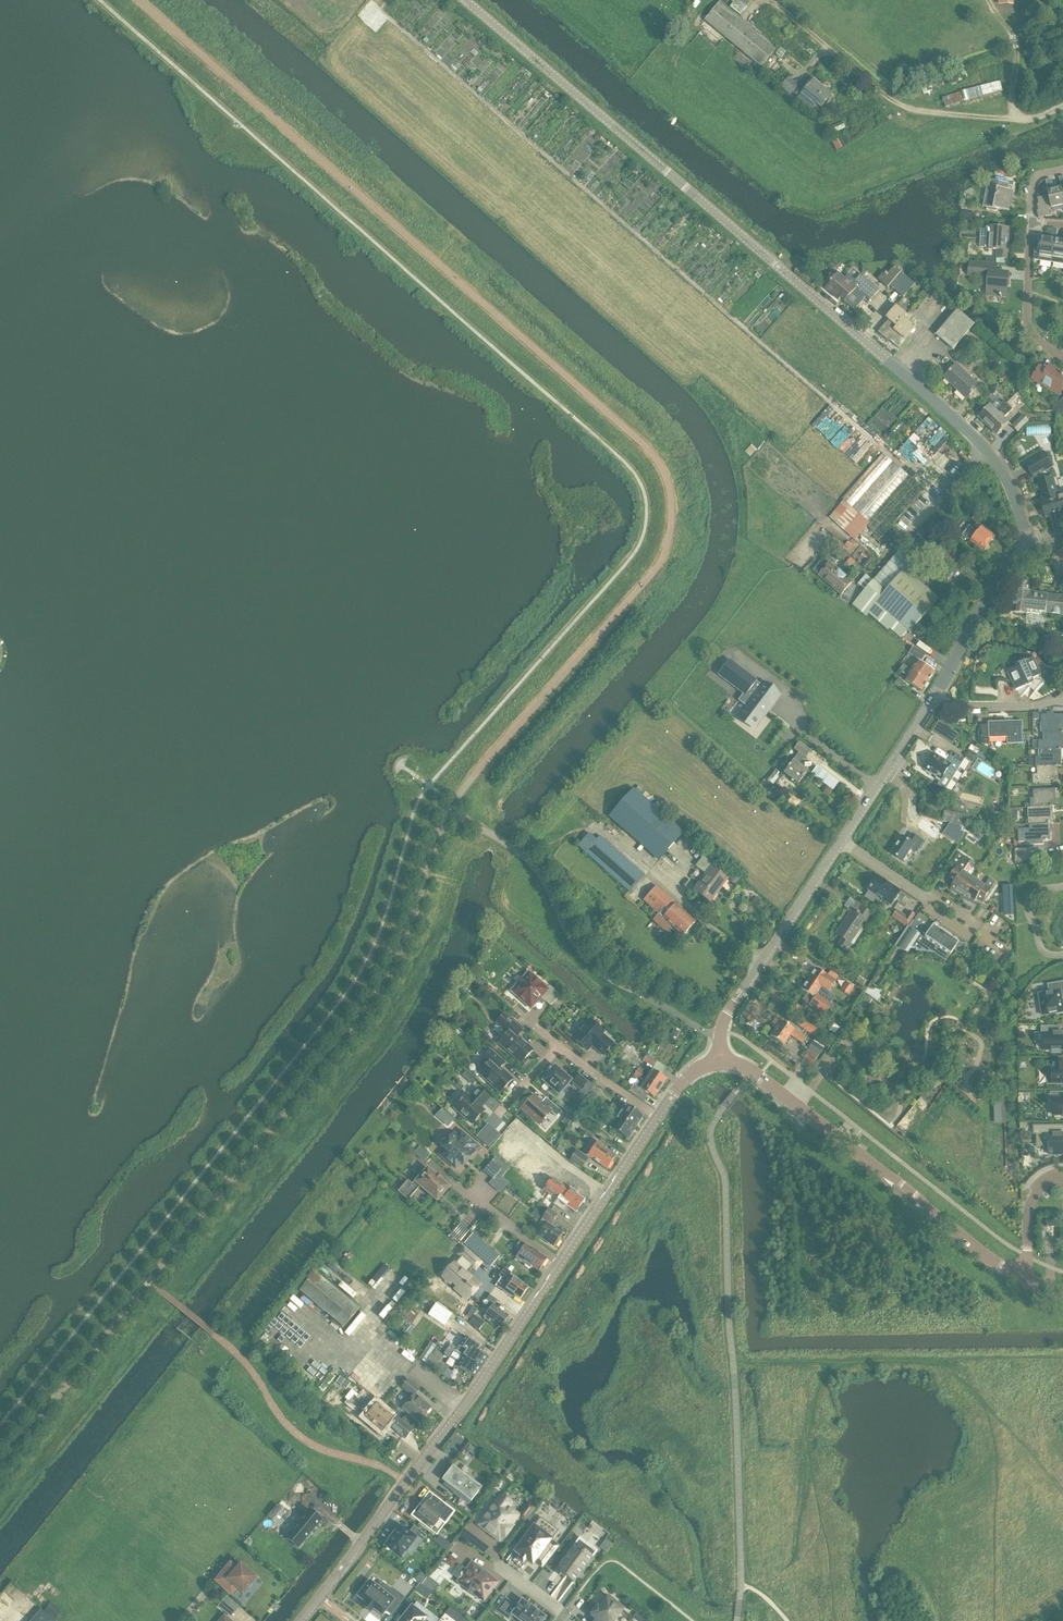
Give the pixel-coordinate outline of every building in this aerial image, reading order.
[(691,5),(695,9),(700,2),(697,0),(695,0),(691,5)] [(718,2),(704,20),(725,37),(761,66),(775,49),(718,2)] [(770,59),(774,62),(778,56),(775,53),(770,59)] [(788,78),(781,88),(790,96),(798,86),(788,78)] [(799,90),(795,95),(811,108),(815,103),(820,107),(830,95),(812,81),(803,93),(799,90)] [(1000,81),(977,87),(980,97),(1003,91),(1000,81)] [(934,82),(922,87),(924,93),(937,89),(934,82)] [(957,93),(943,98),(945,108),(960,103),(957,93)] [(983,206),(983,207),(987,208),(987,210),(997,212),(998,210),(1010,212),(1010,211),(1009,211),(1013,192),(1014,192),(1014,191),(1007,190),(1008,184),(1009,184),(1009,183),(988,179),(988,180),(989,180),(984,206),(983,206)] [(1037,204),(1038,210),(1049,208),(1062,205),(1062,196),(1061,188),(1054,189),(1051,179),(1046,181),(1048,191),(1047,191),(1048,194),(1050,201),(1038,204),(1038,203),(1037,204)] [(1048,194),(1037,197),(1038,203),(1038,204),(1050,201),(1048,194)] [(1038,210),(1037,211),(1038,218),(1050,215),(1049,208),(1038,210)] [(965,212),(963,218),(972,220),(974,213),(965,212)] [(982,227),(980,247),(986,248),(997,249),(997,257),(1010,258),(1010,249),(1007,249),(1009,228),(988,226),(988,227),(982,227)] [(1035,246),(1034,258),(1039,258),(1039,260),(1051,262),(1055,239),(1057,229),(1052,228),(1049,238),(1042,237),(1040,247),(1035,246)] [(1051,262),(1062,264),(1062,238),(1062,240),(1055,239),(1051,262)] [(969,269),(968,275),(988,278),(986,295),(1006,297),(1009,273),(995,272),(996,265),(970,262),(969,269)] [(884,273),(878,280),(888,288),(890,286),(904,298),(915,285),(895,267),(888,275),(887,273),(886,275),(884,273)] [(836,271),(823,287),(839,301),(841,299),(855,310),(866,298),(870,301),(879,290),(861,275),(856,281),(849,275),(845,279),(836,271)] [(927,286),(919,296),(921,298),(930,288),(927,286)] [(930,288),(921,298),(924,301),(932,290),(930,288)] [(889,321),(878,333),(886,340),(908,315),(897,306),(886,319),(889,321)] [(958,310),(936,336),(953,350),(975,325),(958,310)] [(908,315),(886,340),(887,340),(887,339),(900,349),(907,341),(905,339),(915,327),(905,318),(908,315)] [(973,352),(968,357),(974,361),(978,357),(973,352)] [(956,365),(944,377),(967,399),(979,386),(956,365)] [(1032,379),(1059,396),(1062,388),(1062,375),(1048,366),(1046,371),(1039,367),(1032,379)] [(1015,395),(1007,403),(1009,405),(1013,409),(1015,406),(1013,404),(1019,399),(1015,395)] [(990,397),(977,410),(981,414),(979,416),(988,426),(1009,405),(1007,403),(1005,401),(996,410),(992,406),(996,403),(990,397)] [(1009,405),(988,426),(998,435),(1009,423),(1004,418),(1008,414),(1013,409),(1009,405)] [(1023,415),(1012,426),(1018,432),(1029,421),(1023,415)] [(877,458),(842,498),(844,500),(854,508),(893,462),(882,452),(877,458)] [(1026,464),(1034,477),(1036,476),(1040,483),(1045,501),(1042,502),(1046,518),(1049,517),(1049,515),(1062,512),(1062,495),(1057,497),(1052,479),(1046,480),(1041,473),(1052,466),(1044,452),(1026,464)] [(893,462),(854,508),(870,522),(909,476),(893,462)] [(844,501),(829,517),(844,531),(856,517),(859,514),(844,501)] [(975,513),(971,519),(972,520),(975,522),(980,516),(975,513)] [(969,524),(961,534),(967,538),(967,539),(985,552),(986,551),(988,550),(990,548),(990,546),(996,537),(978,523),(974,528),(969,524)] [(949,549),(941,559),(950,566),(958,556),(949,549)] [(821,562),(814,570),(819,574),(835,589),(836,588),(841,594),(852,581),(846,576),(830,562),(826,566),(821,562)] [(865,590),(853,605),(866,617),(869,613),(889,630),(890,629),(902,638),(909,630),(910,631),(938,598),(905,570),(895,581),(887,591),(886,591),(874,581),(873,581),(865,590)] [(1014,613),(1027,614),(1026,621),(1044,623),(1045,613),(1062,615),(1062,597),(1027,592),(1028,588),(1020,587),(1019,591),(1017,590),(1014,613)] [(913,647),(910,652),(922,661),(926,656),(913,647)] [(1021,666),(1008,672),(1016,690),(1028,685),(1029,684),(1028,680),(1041,674),(1040,672),(1041,672),(1039,668),(1038,669),(1033,657),(1020,664),(1021,666)] [(729,660),(717,675),(743,694),(745,696),(756,682),(756,681),(729,660)] [(913,669),(912,671),(928,681),(935,671),(921,662),(915,670),(913,669)] [(903,665),(900,671),(910,678),(907,682),(922,692),(928,681),(912,671),(903,665)] [(1041,674),(1028,680),(1029,684),(1028,685),(1035,692),(1045,682),(1041,674)] [(898,680),(895,685),(902,690),(906,685),(898,680)] [(743,694),(738,700),(743,705),(745,706),(743,709),(739,715),(749,722),(754,716),(758,711),(763,715),(770,706),(770,707),(771,706),(770,706),(772,703),(773,703),(773,702),(778,694),(763,683),(761,685),(759,684),(756,681),(756,682),(745,696),(743,694)] [(1033,713),(1033,720),(1041,719),(1042,733),(1045,733),(1045,732),(1062,732),(1062,733),(1062,715),(1041,715),(1041,713),(1033,713)] [(988,725),(981,726),(982,745),(989,745),(989,738),(1007,737),(1007,744),(1023,744),(1022,721),(988,722),(988,725)] [(1038,741),(1038,750),(1042,750),(1042,749),(1059,749),(1059,750),(1060,750),(1060,749),(1061,749),(1062,749),(1062,741),(1062,733),(1062,732),(1045,732),(1045,733),(1045,741),(1038,741)] [(793,760),(783,773),(792,780),(798,784),(807,771),(798,764),(804,757),(805,758),(810,751),(799,742),(794,749),(799,753),(793,761),(793,760)] [(971,745),(965,755),(974,761),(978,756),(977,755),(980,750),(971,745)] [(1042,757),(1036,757),(1036,766),(1039,766),(1056,766),(1056,767),(1057,767),(1058,766),(1061,766),(1061,749),(1060,749),(1060,750),(1059,750),(1059,749),(1042,749),(1042,750),(1042,757)] [(934,755),(925,769),(926,770),(926,772),(930,774),(932,774),(941,780),(944,776),(952,780),(962,764),(965,760),(957,755),(954,759),(950,757),(947,763),(934,755)] [(816,766),(811,774),(812,775),(815,777),(820,769),(818,767),(816,766)] [(1037,775),(1033,775),(1033,784),(1053,784),(1055,784),(1058,784),(1058,766),(1057,767),(1056,767),(1056,766),(1039,766),(1039,775),(1037,775)] [(775,770),(768,780),(773,784),(780,774),(775,770)] [(633,790),(610,816),(659,860),(682,834),(649,804),(653,800),(638,786),(634,790),(633,790)] [(1031,804),(1025,804),(1025,808),(1027,808),(1030,808),(1033,808),(1033,807),(1050,807),(1052,807),(1053,807),(1056,806),(1055,789),(1033,789),(1033,798),(1030,798),(1031,804)] [(1030,808),(1027,808),(1027,816),(1028,825),(1029,825),(1029,824),(1048,824),(1050,824),(1051,824),(1054,823),(1053,807),(1052,807),(1050,807),(1033,807),(1033,808),(1030,808)] [(945,809),(943,816),(963,820),(964,813),(945,809)] [(943,816),(942,821),(945,822),(959,825),(962,826),(963,820),(943,816)] [(924,819),(918,828),(936,841),(944,829),(933,822),(931,824),(924,819)] [(950,824),(947,829),(955,834),(951,839),(958,844),(965,833),(962,831),(963,827),(950,824)] [(1029,829),(1018,830),(1019,842),(1034,842),(1034,845),(1044,844),(1044,841),(1051,841),(1051,824),(1050,824),(1048,824),(1029,824),(1029,825),(1029,829)] [(971,827),(968,831),(977,837),(980,833),(971,827)] [(589,833),(578,845),(586,852),(630,892),(644,876),(600,836),(596,840),(589,833)] [(895,847),(891,852),(892,853),(892,854),(903,862),(913,847),(918,851),(924,842),(912,834),(907,841),(903,838),(896,848),(895,847)] [(1006,837),(1005,844),(1014,846),(1014,839),(1006,837)] [(721,849),(717,853),(724,858),(727,854),(721,849)] [(957,867),(950,879),(955,882),(951,889),(962,897),(974,879),(963,872),(969,863),(963,860),(965,857),(958,852),(951,863),(957,867)] [(706,874),(694,890),(710,902),(727,879),(716,871),(711,867),(716,862),(705,854),(696,865),(697,866),(697,867),(698,867),(706,874)] [(734,875),(731,880),(736,884),(740,879),(734,875)] [(877,876),(868,889),(890,905),(896,896),(902,901),(905,896),(899,891),(877,876)] [(974,879),(962,897),(970,901),(974,904),(977,899),(983,903),(995,883),(989,879),(985,886),(974,879)] [(1013,885),(1003,886),(1003,904),(1004,904),(1005,913),(1014,913),(1013,885)] [(656,887),(644,901),(683,936),(696,922),(656,887)] [(851,912),(835,935),(841,939),(849,944),(865,921),(867,923),(872,915),(860,907),(861,906),(849,898),(843,906),(851,912)] [(892,917),(907,927),(911,920),(915,915),(914,915),(909,911),(905,917),(896,910),(892,917)] [(909,928),(900,941),(908,946),(913,950),(914,949),(916,950),(915,951),(916,950),(918,951),(921,952),(923,952),(926,951),(927,950),(932,953),(934,951),(935,952),(937,950),(935,949),(937,947),(949,955),(945,961),(949,955),(954,949),(961,954),(966,946),(967,945),(967,944),(958,942),(938,929),(938,928),(938,927),(938,926),(937,926),(937,925),(936,925),(935,925),(934,925),(933,925),(933,926),(932,926),(917,916),(917,915),(917,916),(916,916),(913,922),(913,921),(913,922),(909,928)] [(841,939),(836,947),(846,953),(851,945),(849,944),(841,939)] [(969,953),(965,958),(970,962),(974,956),(969,953)] [(815,968),(808,979),(828,992),(835,982),(827,976),(815,968)] [(529,972),(511,991),(531,1009),(541,997),(550,1006),(560,996),(550,986),(547,989),(529,972)] [(858,976),(853,982),(862,987),(866,981),(858,976)] [(808,979),(801,990),(806,993),(801,1000),(808,1005),(823,1015),(828,1018),(836,1007),(830,1003),(835,997),(828,992),(808,979)] [(845,982),(840,990),(848,995),(853,987),(845,982)] [(1039,994),(1043,1016),(1062,1012),(1062,1005),(1062,998),(1062,982),(1048,985),(1049,992),(1039,994)] [(793,1003),(787,1013),(792,1016),(798,1006),(793,1003)] [(752,1007),(744,1018),(749,1021),(756,1010),(752,1007)] [(504,1014),(496,1023),(507,1033),(498,1043),(521,1063),(533,1050),(517,1036),(522,1031),(504,1014)] [(776,1028),(770,1036),(784,1045),(790,1035),(803,1043),(806,1038),(781,1021),(776,1017),(771,1025),(776,1028)] [(589,1020),(573,1038),(587,1050),(592,1045),(603,1055),(613,1044),(601,1034),(603,1032),(589,1020)] [(804,1021),(801,1027),(814,1036),(818,1031),(804,1021)] [(1042,1027),(1042,1034),(1043,1034),(1043,1051),(1052,1050),(1052,1053),(1061,1052),(1061,1050),(1062,1050),(1062,1033),(1055,1033),(1055,1026),(1042,1027)] [(816,1044),(812,1051),(818,1055),(823,1049),(816,1044)] [(809,1049),(803,1058),(812,1064),(818,1055),(812,1051),(809,1049)] [(487,1063),(479,1073),(500,1093),(512,1079),(500,1068),(505,1063),(490,1050),(483,1059),(487,1063)] [(634,1065),(631,1069),(636,1072),(660,1088),(666,1079),(660,1074),(664,1067),(665,1067),(647,1055),(646,1055),(643,1060),(653,1068),(648,1074),(644,1071),(634,1065)] [(1048,1062),(1048,1084),(1062,1084),(1062,1062),(1048,1062)] [(544,1080),(543,1081),(558,1094),(570,1081),(555,1067),(549,1074),(546,1074),(543,1077),(544,1080)] [(634,1084),(629,1091),(644,1100),(648,1094),(654,1098),(660,1088),(636,1072),(633,1076),(639,1080),(640,1078),(644,1081),(640,1088),(634,1084)] [(578,1075),(573,1082),(581,1089),(587,1082),(578,1075)] [(484,1111),(481,1108),(489,1098),(478,1088),(470,1098),(466,1094),(454,1108),(472,1124),(484,1111)] [(1050,1092),(1050,1098),(1054,1098),(1054,1116),(1062,1116),(1062,1092),(1050,1092)] [(533,1095),(521,1109),(539,1125),(551,1112),(557,1117),(561,1111),(551,1102),(546,1107),(533,1095)] [(1005,1099),(994,1099),(995,1123),(1005,1123),(1005,1099)] [(612,1105),(609,1110),(634,1127),(642,1116),(626,1105),(620,1114),(616,1112),(618,1109),(612,1105)] [(609,1110),(606,1115),(612,1119),(613,1116),(617,1119),(610,1128),(612,1129),(627,1139),(634,1127),(609,1110)] [(1033,1126),(1034,1126),(1034,1134),(1035,1134),(1036,1134),(1037,1134),(1039,1134),(1045,1134),(1045,1146),(1045,1147),(1049,1147),(1049,1154),(1049,1155),(1050,1155),(1052,1155),(1053,1155),(1055,1155),(1062,1155),(1062,1125),(1033,1126)] [(485,1138),(480,1133),(477,1136),(489,1147),(501,1134),(494,1128),(485,1138)] [(600,1129),(596,1134),(605,1140),(609,1135),(600,1129)] [(472,1149),(476,1145),(460,1131),(456,1135),(454,1133),(447,1140),(445,1139),(443,1139),(441,1141),(441,1144),(442,1146),(441,1146),(444,1148),(439,1154),(455,1168),(460,1163),(463,1165),(475,1151),(472,1149)] [(597,1142),(588,1155),(607,1169),(615,1157),(600,1147),(602,1145),(597,1142)] [(526,1149),(512,1166),(542,1191),(544,1190),(557,1199),(554,1204),(555,1205),(564,1211),(567,1206),(578,1213),(583,1205),(583,1204),(581,1204),(584,1200),(576,1195),(577,1193),(571,1188),(573,1185),(556,1175),(526,1149)] [(576,1151),(570,1160),(581,1167),(587,1158),(576,1151)] [(558,1153),(552,1160),(562,1168),(568,1162),(558,1153)] [(492,1161),(483,1171),(492,1179),(501,1169),(492,1161)] [(448,1187),(440,1180),(441,1179),(436,1175),(436,1176),(427,1168),(416,1181),(415,1180),(412,1184),(407,1180),(397,1192),(408,1200),(420,1186),(437,1201),(448,1187)] [(543,1219),(538,1226),(542,1229),(538,1236),(539,1237),(540,1239),(541,1239),(543,1239),(553,1246),(554,1245),(556,1246),(559,1240),(558,1239),(561,1235),(561,1234),(562,1234),(549,1226),(550,1224),(551,1225),(558,1215),(551,1211),(548,1209),(542,1218),(543,1219)] [(473,1234),(464,1243),(490,1266),(499,1257),(473,1234)] [(525,1244),(515,1258),(530,1268),(532,1266),(539,1271),(547,1259),(525,1244)] [(467,1250),(444,1276),(456,1287),(454,1289),(467,1300),(480,1285),(466,1273),(472,1266),(475,1269),(481,1263),(467,1250)] [(528,1287),(510,1275),(511,1273),(504,1268),(499,1276),(501,1278),(489,1295),(500,1302),(507,1293),(512,1297),(514,1294),(520,1299),(528,1287)] [(359,1309),(315,1272),(299,1290),(343,1327),(359,1309)] [(425,1314),(432,1303),(421,1295),(414,1306),(425,1314)] [(493,1305),(484,1317),(489,1322),(491,1319),(501,1326),(502,1324),(504,1322),(508,1316),(504,1313),(493,1305)] [(477,1350),(480,1346),(465,1337),(456,1350),(481,1367),(488,1357),(477,1350)] [(474,1378),(481,1367),(456,1350),(454,1349),(455,1347),(450,1344),(444,1354),(458,1363),(456,1366),(474,1378)] [(431,1408),(415,1394),(419,1389),(408,1380),(402,1388),(412,1396),(402,1408),(419,1422),(431,1408)] [(413,1429),(396,1416),(388,1425),(405,1439),(413,1429)] [(452,1466),(442,1480),(444,1482),(442,1485),(453,1493),(456,1490),(471,1501),(481,1487),(455,1468),(452,1466)] [(497,1499),(478,1524),(489,1532),(490,1531),(502,1541),(513,1526),(511,1525),(518,1515),(508,1507),(509,1505),(510,1504),(509,1501),(508,1500),(505,1497),(503,1497),(501,1497),(499,1498),(498,1500),(497,1499)] [(420,1504),(411,1515),(421,1523),(424,1519),(434,1526),(439,1520),(445,1524),(455,1511),(443,1503),(440,1508),(428,1499),(422,1506),(420,1504)] [(302,1543),(321,1520),(309,1509),(286,1537),(298,1548),(302,1543)] [(534,1525),(514,1552),(532,1565),(534,1562),(542,1568),(559,1546),(551,1540),(552,1539),(551,1539),(554,1535),(554,1532),(554,1530),(553,1528),(550,1527),(548,1527),(546,1529),(543,1533),(534,1525)] [(390,1539),(385,1546),(392,1552),(401,1558),(407,1551),(406,1551),(410,1545),(416,1538),(409,1532),(400,1526),(395,1532),(390,1539)] [(422,1533),(414,1526),(410,1531),(419,1538),(422,1533)] [(575,1544),(556,1569),(573,1582),(592,1557),(575,1544)] [(237,1568),(230,1563),(215,1581),(231,1595),(237,1588),(243,1593),(256,1577),(240,1564),(237,1568)] [(498,1582),(480,1568),(479,1569),(471,1563),(467,1569),(460,1564),(452,1574),(459,1580),(458,1581),(466,1586),(465,1587),(469,1590),(467,1591),(474,1596),(475,1595),(478,1597),(483,1591),(488,1595),(498,1582)] [(399,1604),(394,1600),(386,1594),(390,1589),(382,1582),(378,1587),(370,1581),(357,1597),(366,1603),(363,1606),(371,1612),(373,1609),(382,1616),(386,1610),(391,1614),(393,1612),(399,1604)] [(227,1596),(222,1602),(227,1606),(232,1600),(227,1596)] [(599,1608),(593,1615),(597,1618),(594,1620),(613,1620),(622,1610),(614,1604),(615,1603),(606,1597),(598,1607),(599,1608)] [(505,1598),(496,1611),(508,1619),(511,1615),(519,1620),(543,1620),(546,1617),(522,1599),(521,1601),(517,1607),(505,1598)] [(223,1610),(227,1606),(222,1602),(218,1606),(223,1610)] [(411,1607),(401,1620),(429,1620),(411,1607)] [(52,1619),(41,1609),(31,1620),(54,1620),(52,1619)]
